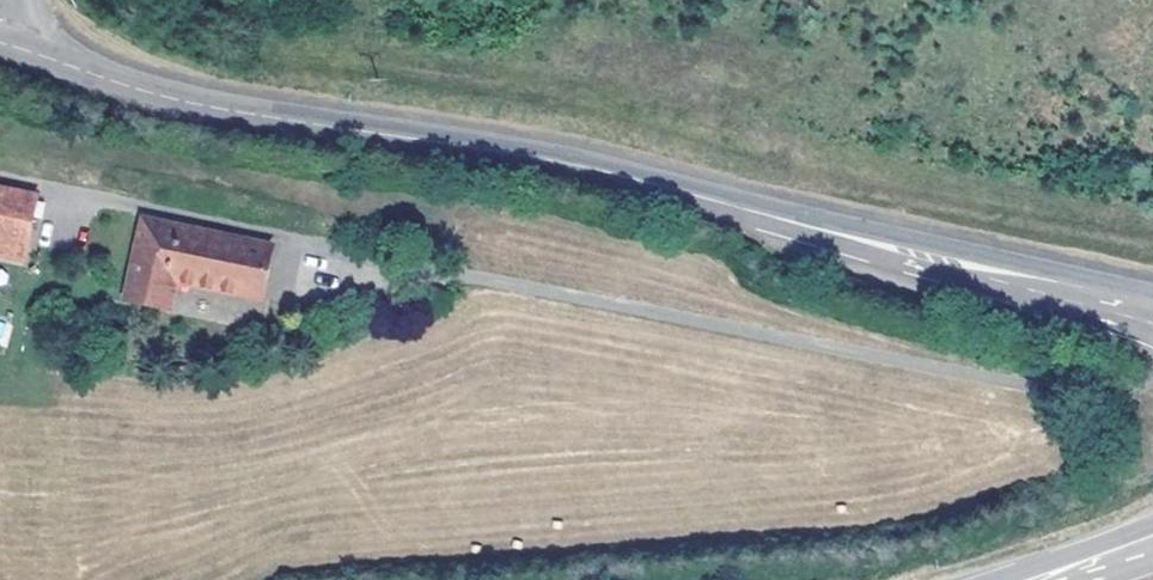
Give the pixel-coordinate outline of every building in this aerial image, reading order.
[(0,191),(0,246),(26,252),(37,199),(0,191)] [(260,297),(270,246),(142,220),(128,299),(169,308),(175,282),(260,297)] [(0,246),(0,258),(24,262),(26,252),(0,246)] [(255,325),(260,297),(175,282),(169,308),(255,325)]
